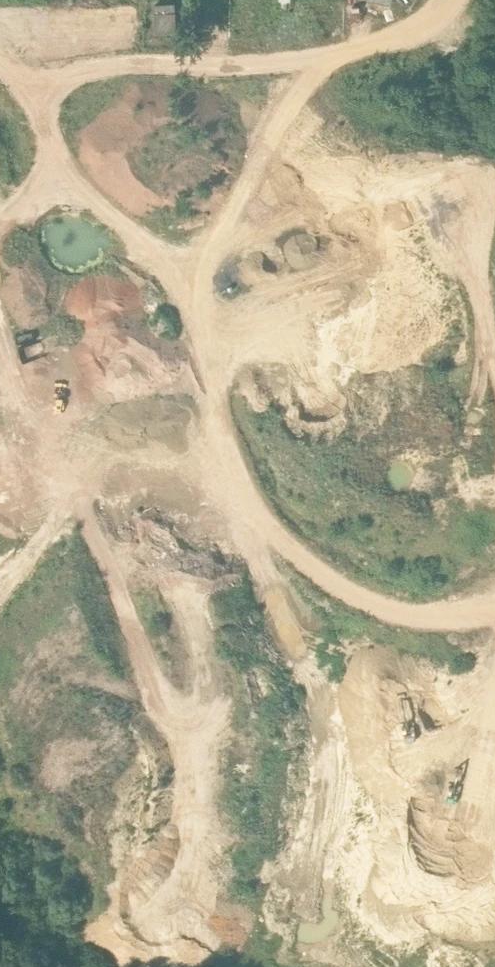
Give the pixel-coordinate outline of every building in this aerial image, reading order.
[(155,34),(176,32),(175,3),(153,5),(155,34)]
